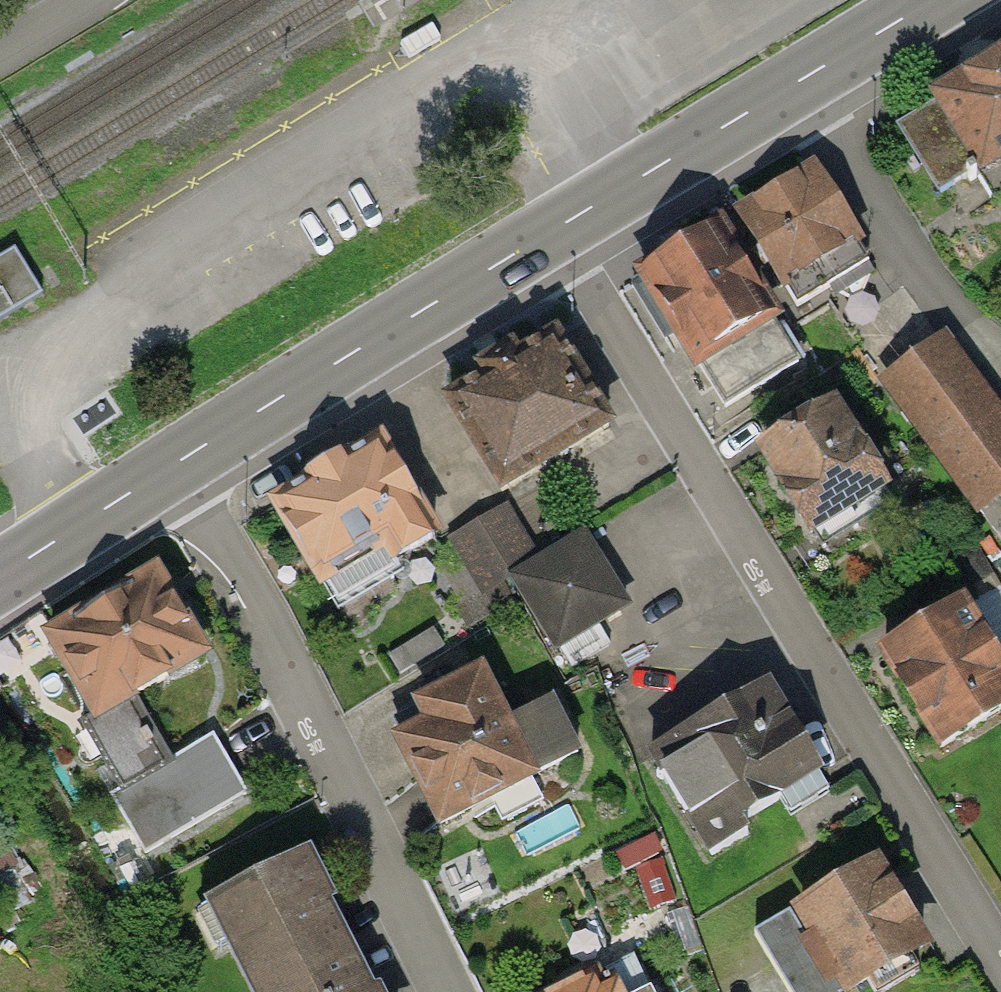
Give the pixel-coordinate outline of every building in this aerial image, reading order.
[(902,128),(941,193),(977,171),(995,201),(1000,197),(1000,60),(937,99),(940,105),(902,128)] [(815,174),(744,218),(798,306),(870,262),(815,174)] [(719,231),(632,284),(654,320),(666,313),(724,408),(799,362),(719,231)] [(48,291),(21,244),(0,256),(0,318),(48,291)] [(555,340),(450,404),(502,490),(608,427),(555,340)] [(943,341),(887,384),(999,533),(1000,531),(1000,418),(943,341)] [(838,411),(764,454),(810,533),(884,490),(838,411)] [(380,444),(275,506),(322,585),(326,582),(339,605),(393,573),(388,564),(435,537),(380,444)] [(536,562),(505,509),(452,540),(483,593),(536,562)] [(583,539),(514,581),(555,648),(624,607),(583,539)] [(151,572),(47,633),(95,716),(126,698),(200,655),(151,572)] [(884,657),(939,748),(1000,710),(1000,671),(963,610),(884,657)] [(431,726),(399,742),(440,822),(575,753),(551,707),(523,722),(514,705),(498,713),(479,677),(421,706),(431,726)] [(767,685),(651,754),(712,856),(749,834),(741,821),(820,774),(767,685)] [(113,796),(146,853),(247,794),(212,735),(164,763),(126,698),(95,716),(81,724),(121,792),(113,796)] [(213,908),(256,991),(360,991),(317,907),(325,903),(304,861),(213,908)] [(874,867),(757,938),(790,991),(845,991),(921,946),(874,867)] [(611,982),(602,987),(596,975),(563,991),(616,991),(611,982)]
